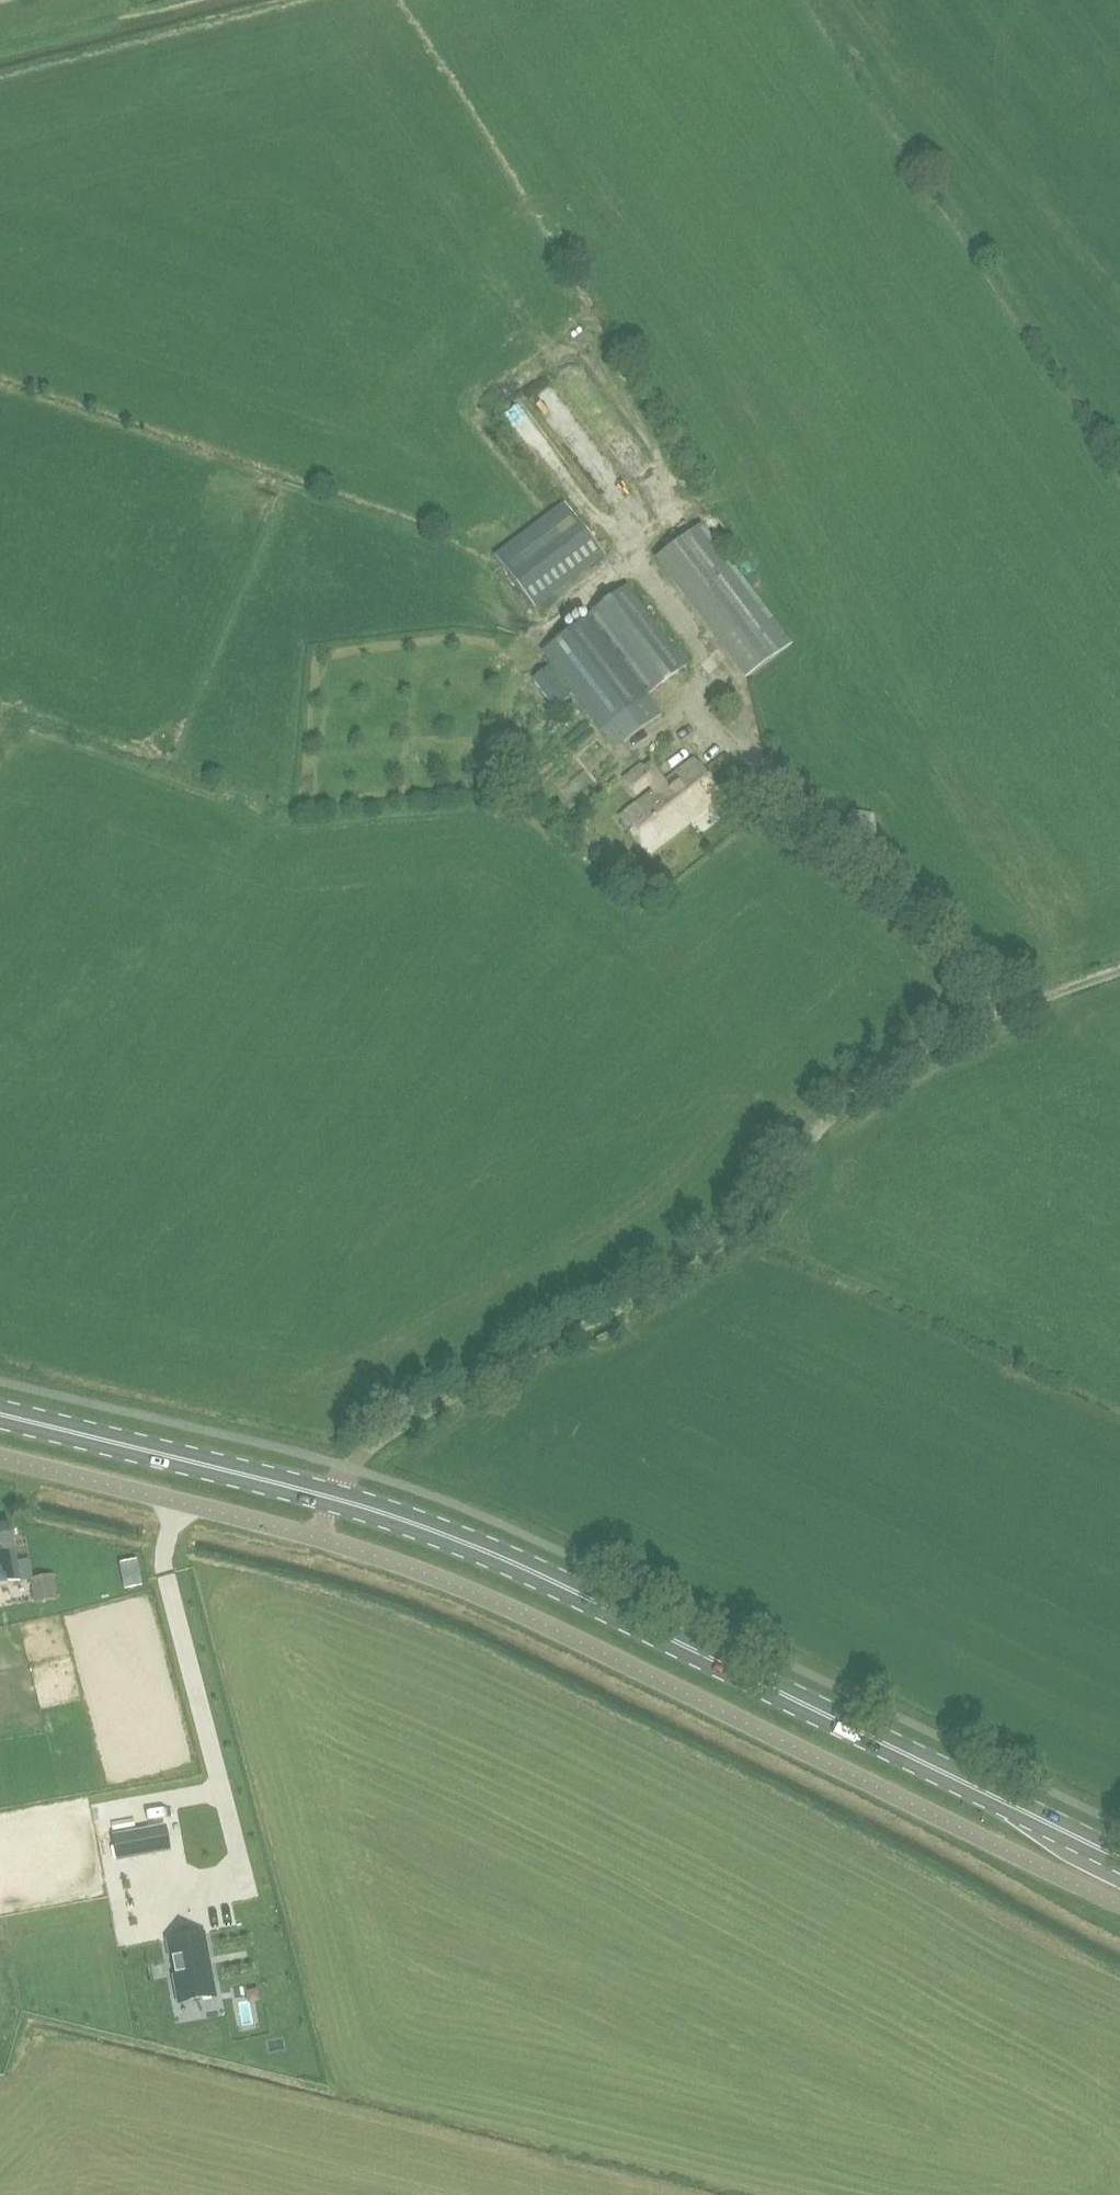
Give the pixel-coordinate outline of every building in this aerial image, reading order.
[(537,450),(553,444),(548,429),(532,435),(537,450)] [(533,607),(603,553),(565,504),(495,557),(533,607)] [(701,524),(658,556),(749,676),(791,644),(701,524)] [(543,651),(603,730),(617,748),(662,714),(648,695),(687,665),(627,587),(543,651)] [(571,695),(548,668),(533,680),(554,706),(571,695)] [(692,758),(661,781),(648,763),(624,781),(632,791),(647,781),(652,788),(617,815),(645,852),(720,795),(692,758)] [(600,1344),(609,1338),(606,1334),(597,1339),(600,1344)] [(34,1580),(30,1560),(18,1563),(11,1525),(0,1527),(0,1586),(34,1580)] [(58,1595),(57,1569),(35,1570),(36,1595),(58,1595)] [(157,1853),(153,1830),(114,1837),(118,1860),(157,1853)] [(215,1996),(205,1942),(169,1949),(179,2003),(215,1996)]
